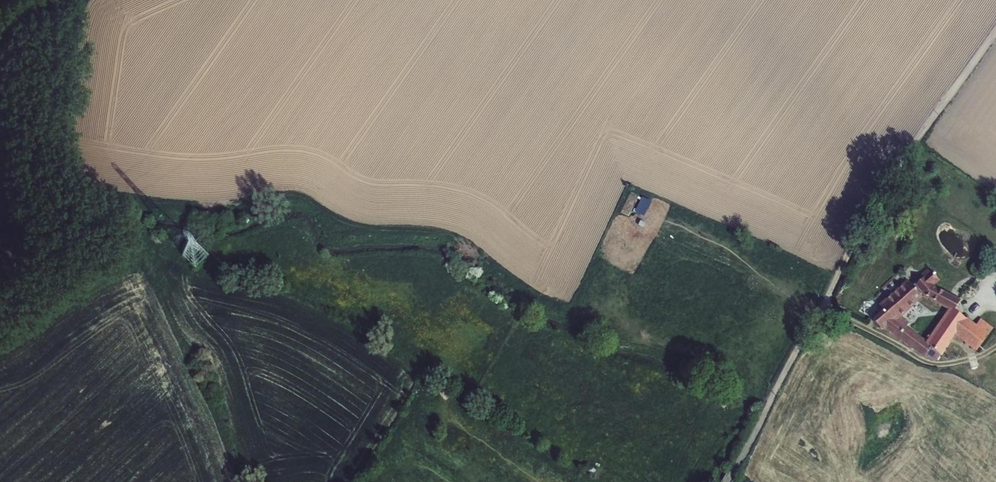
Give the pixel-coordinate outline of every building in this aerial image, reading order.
[(927,274),(939,284),(948,275),(938,265),(927,274)] [(927,274),(915,283),(954,311),(961,301),(939,284),(927,274)] [(921,295),(907,282),(878,307),(882,312),(871,321),(880,330),(887,325),(899,336),(925,354),(926,352),(935,358),(956,332),(965,319),(954,311),(933,337),(931,336),(926,342),(893,318),(921,295)] [(976,327),(965,319),(956,332),(967,340),(976,327)]
